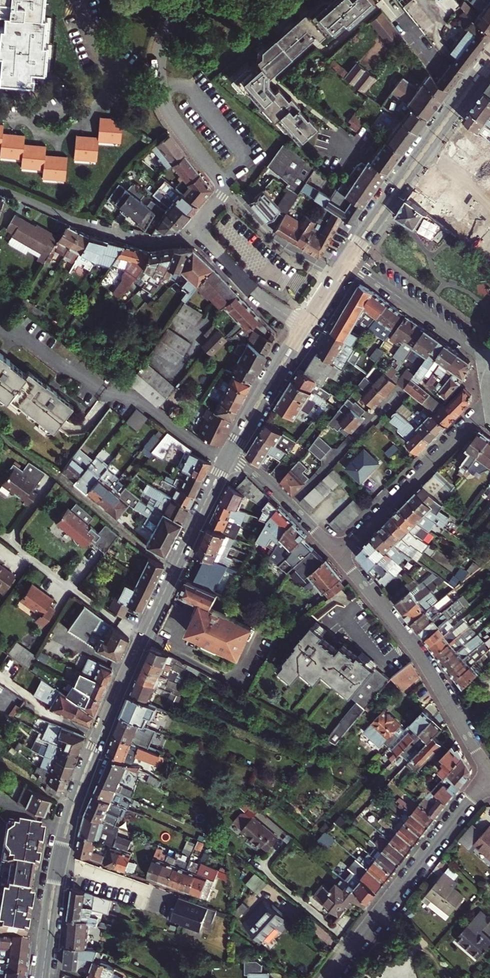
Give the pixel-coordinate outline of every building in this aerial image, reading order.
[(6,14),(5,27),(1,27),(0,44),(0,54),(3,54),(1,81),(15,82),(14,87),(27,88),(28,83),(33,84),(33,76),(31,76),(31,70),(43,71),(46,45),(45,45),(42,45),(43,17),(41,17),(42,0),(0,0),(0,14),(6,14)] [(297,140),(316,124),(308,115),(306,116),(298,105),(299,105),(290,94),(288,96),(278,85),(274,88),(268,81),(269,74),(316,33),(319,38),(332,27),(335,31),(347,21),(349,23),(376,1),(375,0),(326,0),(317,7),(315,5),(314,4),(311,6),(301,15),(296,20),(285,28),(268,42),(263,46),(263,53),(258,58),(251,63),(237,75),(245,85),(248,89),(249,88),(261,103),(271,114),(274,118),(276,116),(287,129),(297,140)] [(427,33),(437,24),(417,0),(399,0),(427,33)] [(439,7),(451,15),(460,3),(456,0),(444,0),(439,7)] [(482,8),(477,14),(476,13),(476,9),(465,0),(456,0),(460,3),(468,10),(489,28),(489,14),(482,8)] [(482,1),(485,0),(487,2),(482,8),(489,14),(489,0),(481,0),(482,1)] [(307,5),(301,10),(301,15),(311,6),(307,5)] [(468,10),(460,22),(467,28),(452,49),(453,50),(459,54),(453,61),(464,69),(489,35),(489,28),(468,10)] [(382,12),(371,21),(397,52),(408,43),(382,12)] [(285,28),(296,20),(291,19),(285,23),(285,28)] [(263,46),(268,42),(264,42),(258,46),(258,58),(263,53),(263,46)] [(459,54),(453,50),(447,57),(453,61),(459,54)] [(356,59),(344,75),(364,90),(376,74),(356,59)] [(464,69),(453,61),(446,71),(439,81),(449,89),(457,79),(464,69)] [(237,75),(251,63),(247,63),(233,75),(241,85),(245,85),(237,75)] [(400,95),(403,97),(428,117),(449,89),(439,81),(428,68),(426,72),(429,74),(418,88),(403,76),(392,89),(394,90),(400,95)] [(396,99),(400,95),(394,90),(390,95),(396,99)] [(486,91),(480,100),(489,108),(489,93),(486,91)] [(391,110),(402,119),(418,131),(428,117),(403,97),(394,109),(393,107),(391,110)] [(480,100),(473,109),(489,124),(489,108),(480,100)] [(271,114),(261,103),(261,107),(268,114),(271,114)] [(466,119),(486,137),(489,133),(489,134),(489,124),(473,109),(466,119)] [(346,122),(354,129),(361,122),(353,115),(346,122)] [(276,116),(274,118),(283,128),(287,129),(276,116)] [(402,119),(387,138),(403,150),(410,140),(418,131),(402,119)] [(45,154),(46,146),(39,145),(39,148),(35,148),(35,146),(24,145),(24,143),(25,137),(13,136),(13,138),(9,138),(9,134),(2,134),(3,133),(3,125),(0,125),(0,145),(2,145),(2,148),(1,154),(23,155),(23,158),(22,164),(44,166),(44,168),(44,175),(66,177),(67,157),(60,156),(60,160),(56,160),(56,158),(45,157),(45,154)] [(154,147),(162,158),(167,154),(178,145),(169,133),(154,147)] [(358,163),(341,188),(364,205),(383,177),(388,170),(403,150),(387,138),(373,158),(370,157),(367,162),(363,160),(361,161),(358,163)] [(286,140),(270,163),(291,181),(288,184),(292,187),(278,207),(263,193),(251,205),(269,222),(276,215),(282,221),(287,212),(302,189),(308,181),(317,167),(286,140)] [(167,171),(175,165),(187,156),(178,145),(167,154),(162,158),(159,160),(167,171)] [(139,170),(149,160),(145,156),(134,166),(139,170)] [(201,174),(187,156),(175,165),(185,177),(191,186),(201,174)] [(167,171),(161,175),(171,183),(174,185),(176,183),(171,179),(174,177),(167,171)] [(201,174),(191,186),(184,194),(199,206),(213,189),(201,174)] [(364,205),(341,188),(337,186),(331,196),(308,181),(302,189),(328,204),(345,215),(354,221),(364,205)] [(117,183),(106,199),(137,221),(147,206),(138,200),(143,193),(130,184),(126,190),(117,183)] [(163,184),(160,188),(192,214),(199,206),(184,194),(174,185),(171,183),(167,187),(163,184)] [(167,204),(170,206),(167,210),(184,224),(192,214),(160,188),(155,194),(167,204)] [(440,224),(409,199),(398,215),(430,236),(439,225),(440,224)] [(328,204),(320,215),(339,227),(345,215),(328,204)] [(159,213),(152,223),(157,225),(153,232),(154,232),(179,230),(184,224),(167,210),(163,215),(159,213)] [(313,228),(311,227),(287,212),(282,221),(276,229),(302,246),(313,228)] [(45,263),(61,237),(39,224),(38,226),(18,215),(10,229),(16,233),(15,234),(44,252),(42,255),(39,260),(45,263)] [(321,256),(339,227),(320,215),(311,227),(313,228),(302,246),(319,256),(321,256)] [(61,237),(45,263),(49,266),(56,254),(63,259),(80,231),(69,225),(61,237)] [(72,268),(91,237),(80,231),(63,259),(62,262),(72,268)] [(44,252),(15,234),(11,242),(25,251),(27,247),(42,255),(44,252)] [(108,241),(91,237),(72,268),(67,275),(70,277),(78,263),(83,267),(82,269),(88,272),(93,264),(108,241)] [(124,245),(108,241),(93,264),(109,268),(124,245)] [(120,298),(128,288),(144,268),(151,252),(124,245),(109,268),(129,273),(113,293),(120,298)] [(153,273),(149,278),(157,283),(151,292),(149,295),(152,297),(161,283),(162,281),(173,249),(162,250),(153,273)] [(193,250),(173,249),(162,281),(161,283),(170,288),(174,279),(171,278),(174,270),(182,274),(193,250)] [(144,268),(128,288),(132,290),(138,283),(144,287),(149,278),(153,273),(162,250),(151,252),(144,268)] [(193,250),(182,274),(179,278),(189,286),(180,296),(185,299),(199,282),(204,275),(214,267),(193,250)] [(204,275),(199,282),(221,307),(224,305),(237,294),(214,267),(204,275)] [(149,278),(144,287),(151,292),(157,283),(149,278)] [(364,337),(351,329),(356,322),(368,329),(376,317),(378,318),(379,317),(389,303),(368,289),(361,284),(333,331),(354,343),(358,345),(364,337)] [(21,304),(24,298),(29,291),(21,286),(14,298),(21,304)] [(248,331),(260,318),(237,294),(224,305),(240,322),(231,331),(230,331),(235,336),(240,336),(248,331)] [(24,298),(21,304),(31,311),(35,305),(24,298)] [(184,301),(177,313),(195,324),(202,313),(184,301)] [(386,338),(402,313),(389,303),(379,317),(378,318),(371,327),(386,338)] [(45,312),(35,305),(31,311),(40,319),(45,312)] [(425,330),(406,316),(390,338),(398,343),(399,341),(402,342),(392,356),(399,361),(403,355),(406,358),(407,356),(425,330)] [(208,338),(218,328),(213,323),(203,332),(208,338)] [(191,343),(167,328),(161,337),(153,350),(177,365),(191,343)] [(219,329),(202,345),(205,348),(206,349),(204,351),(206,353),(208,351),(210,353),(226,337),(219,329)] [(405,387),(439,339),(425,330),(407,356),(416,362),(411,370),(407,368),(400,378),(395,373),(393,376),(399,381),(405,387)] [(275,335),(271,331),(267,339),(253,332),(231,372),(251,382),(275,339),(275,335)] [(333,331),(323,348),(343,361),(354,343),(333,331)] [(436,358),(445,344),(439,339),(405,387),(406,387),(432,409),(437,409),(443,403),(417,384),(421,378),(430,365),(434,368),(439,361),(436,358)] [(343,361),(323,348),(320,354),(341,367),(344,369),(350,359),(359,346),(358,345),(354,343),(343,361)] [(457,353),(445,344),(436,358),(439,361),(434,368),(425,381),(426,381),(433,387),(435,384),(432,381),(436,375),(440,377),(446,369),(457,353)] [(365,351),(359,346),(350,359),(356,364),(365,351)] [(317,352),(305,373),(320,382),(318,385),(325,389),(329,392),(337,379),(335,378),(341,367),(320,354),(317,352)] [(469,361),(457,353),(446,369),(451,373),(446,381),(440,377),(435,384),(433,387),(446,399),(462,380),(470,367),(469,361)] [(7,398),(9,400),(12,396),(25,407),(30,410),(38,417),(44,421),(53,429),(56,431),(76,406),(58,392),(59,391),(49,383),(48,385),(31,371),(28,375),(11,362),(13,360),(6,355),(0,364),(0,393),(7,398)] [(154,385),(167,396),(175,387),(147,363),(139,371),(154,385)] [(425,381),(434,368),(430,365),(421,378),(424,379),(425,381)] [(390,366),(386,370),(393,376),(395,373),(396,371),(390,366)] [(251,382),(231,372),(224,368),(218,376),(246,391),(251,382)] [(300,370),(294,380),(320,397),(324,400),(325,400),(328,402),(334,395),(329,392),(325,389),(318,385),(320,382),(305,373),(300,370)] [(375,382),(388,394),(399,381),(393,376),(386,370),(379,377),(375,382)] [(146,394),(154,385),(139,371),(132,381),(146,394)] [(367,375),(361,384),(368,390),(363,394),(376,406),(388,394),(375,382),(367,375)] [(218,376),(212,384),(242,400),(246,391),(218,376)] [(320,397),(294,380),(288,389),(306,401),(308,397),(315,402),(320,405),(315,412),(319,414),(328,402),(325,400),(324,400),(320,397)] [(212,384),(205,396),(211,401),(214,398),(237,410),(242,400),(212,384)] [(154,385),(146,394),(159,407),(167,396),(154,385)] [(433,412),(435,413),(448,425),(471,401),(471,395),(464,388),(446,406),(443,403),(437,409),(433,412)] [(306,401),(288,389),(277,406),(295,418),(301,409),(315,418),(319,414),(315,412),(312,410),(313,408),(312,407),(315,402),(308,397),(306,401)] [(448,425),(435,413),(433,412),(432,413),(410,394),(404,401),(417,413),(419,412),(440,433),(448,425)] [(12,396),(9,400),(20,408),(24,408),(25,407),(12,396)] [(211,401),(205,396),(203,399),(209,404),(213,407),(212,410),(231,420),(237,410),(214,398),(211,401)] [(354,402),(349,397),(345,401),(351,407),(361,416),(366,410),(356,400),(354,402)] [(440,433),(419,412),(417,413),(404,401),(397,408),(399,409),(432,440),(440,433)] [(198,435),(220,445),(231,420),(212,410),(213,407),(209,404),(204,416),(206,417),(198,435)] [(346,412),(341,407),(331,421),(340,428),(344,424),(352,431),(364,419),(361,416),(351,407),(346,412)] [(137,430),(147,416),(135,408),(125,421),(137,430)] [(432,440),(399,409),(391,418),(399,426),(398,427),(409,437),(406,440),(410,445),(416,451),(419,453),(432,440)] [(38,417),(30,410),(29,412),(29,415),(34,418),(37,418),(38,417)] [(53,429),(44,421),(43,422),(43,426),(49,431),(52,430),(53,429)] [(340,428),(331,421),(329,423),(334,427),(335,426),(339,430),(340,428)] [(297,441),(267,422),(261,432),(279,443),(289,450),(297,441)] [(153,432),(146,441),(150,445),(161,430),(158,428),(154,432),(153,432)] [(165,434),(161,430),(150,445),(153,448),(156,445),(165,434)] [(178,467),(188,472),(203,480),(212,463),(191,452),(193,449),(169,430),(165,434),(156,445),(157,447),(153,453),(163,459),(173,441),(186,452),(178,467)] [(477,456),(489,438),(480,430),(472,440),(470,439),(465,446),(467,448),(466,449),(470,452),(461,464),(462,465),(458,470),(463,473),(467,469),(470,465),(474,460),(477,456)] [(279,443),(261,432),(246,455),(260,465),(269,450),(282,458),(289,450),(279,443)] [(333,446),(320,434),(315,441),(327,452),(333,446)] [(477,456),(474,460),(470,465),(467,469),(473,473),(483,460),(489,465),(489,438),(477,456)] [(315,441),(310,447),(321,458),(327,452),(315,441)] [(365,449),(348,466),(362,480),(379,462),(365,449)] [(63,471),(74,480),(92,459),(82,451),(79,455),(77,452),(63,471)] [(92,459),(74,480),(86,491),(107,467),(94,457),(92,459)] [(280,482),(293,495),(305,482),(310,477),(304,470),(308,466),(301,459),(290,471),(280,482)] [(280,482),(290,471),(279,461),(270,473),(280,482)] [(36,488),(47,474),(29,462),(23,470),(16,465),(12,470),(10,470),(12,474),(4,483),(13,490),(11,492),(21,499),(20,500),(29,507),(39,494),(34,491),(33,492),(31,490),(33,487),(36,488)] [(96,500),(110,484),(111,485),(115,480),(114,479),(117,476),(107,467),(86,491),(96,500)] [(334,468),(329,474),(339,485),(345,479),(334,468)] [(169,469),(164,479),(195,497),(203,480),(188,472),(186,476),(183,481),(171,474),(173,471),(169,469)] [(174,469),(173,471),(171,474),(183,481),(186,476),(174,469)] [(450,491),(454,485),(439,469),(433,475),(450,491)] [(329,474),(324,479),(334,490),(339,485),(329,474)] [(433,475),(423,485),(441,503),(450,491),(433,475)] [(96,500),(107,509),(126,485),(130,481),(125,477),(121,481),(117,476),(114,479),(115,480),(111,485),(110,484),(96,500)] [(235,490),(242,494),(253,481),(248,476),(235,490)] [(176,491),(173,496),(190,507),(195,497),(164,479),(162,483),(176,491)] [(324,479),(319,483),(330,494),(334,490),(324,479)] [(173,496),(157,486),(155,490),(152,488),(154,485),(149,481),(145,489),(159,498),(154,504),(182,522),(190,507),(173,496)] [(242,494),(248,497),(258,487),(253,481),(242,494)] [(3,486),(11,492),(13,490),(4,483),(3,486)] [(330,494),(319,483),(315,488),(325,498),(330,494)] [(107,509),(117,518),(130,502),(149,515),(143,523),(153,531),(147,543),(165,553),(182,522),(154,504),(148,501),(147,503),(139,498),(141,496),(126,485),(107,509)] [(441,503),(423,485),(409,499),(424,513),(443,526),(450,517),(440,510),(444,504),(441,503)] [(245,512),(267,520),(280,507),(270,498),(262,505),(255,501),(248,497),(242,494),(235,490),(229,487),(221,503),(245,512)] [(258,487),(248,497),(255,501),(264,492),(258,487)] [(315,488),(311,492),(321,503),(325,498),(315,488)] [(264,492),(255,501),(262,505),(270,498),(264,492)] [(311,492),(306,497),(316,507),(321,503),(311,492)] [(316,507),(306,497),(301,502),(311,512),(316,507)] [(409,499),(401,506),(417,521),(428,529),(430,525),(439,532),(443,526),(424,513),(409,499)] [(353,500),(348,505),(358,514),(363,509),(353,500)] [(92,536),(107,548),(118,534),(107,524),(100,532),(98,531),(87,522),(92,515),(76,502),(70,509),(67,507),(61,514),(62,516),(58,521),(73,533),(72,534),(79,544),(81,541),(85,545),(90,539),(92,536)] [(221,503),(214,517),(229,520),(236,524),(239,525),(245,512),(221,503)] [(354,518),(358,514),(348,505),(344,509),(354,518)] [(417,521),(401,506),(394,514),(412,531),(421,538),(428,529),(417,521)] [(294,521),(280,507),(267,520),(261,533),(258,540),(267,546),(273,537),(279,541),(287,529),(294,521)] [(349,523),(354,518),(344,509),(340,513),(349,523)] [(344,527),(349,523),(340,513),(335,518),(344,527)] [(394,514),(386,521),(404,538),(409,542),(411,538),(420,544),(423,539),(421,538),(412,531),(394,514)] [(239,525),(236,524),(229,520),(214,517),(209,529),(234,538),(236,539),(241,526),(239,525)] [(340,532),(344,527),(335,518),(331,522),(340,532)] [(294,521),(287,529),(279,541),(267,559),(274,564),(278,558),(283,565),(295,549),(294,548),(304,538),(307,534),(294,521)] [(404,538),(386,521),(379,529),(395,544),(410,556),(416,547),(409,542),(404,538)] [(107,524),(105,523),(98,531),(100,532),(107,524)] [(209,529),(205,537),(225,545),(230,547),(232,547),(236,539),(234,538),(209,529)] [(379,529),(372,536),(399,563),(405,557),(410,561),(412,558),(410,556),(395,544),(379,529)] [(107,548),(92,536),(90,539),(105,551),(107,548)] [(372,536),(364,544),(395,575),(402,567),(399,563),(372,536)] [(225,545),(205,537),(201,545),(221,553),(225,545)] [(315,548),(304,538),(294,548),(295,549),(283,565),(290,572),(293,568),(296,565),(300,561),(315,548)] [(411,538),(409,542),(416,547),(417,548),(420,544),(411,538)] [(384,586),(395,575),(364,544),(358,550),(359,555),(373,573),(378,569),(382,572),(377,578),(384,586)] [(197,554),(207,558),(223,564),(226,559),(231,561),(232,557),(227,555),(221,553),(201,545),(197,554)] [(227,555),(228,552),(230,547),(225,545),(221,553),(227,555)] [(310,573),(326,559),(315,548),(300,561),(296,565),(298,568),(292,573),(301,584),(305,581),(308,585),(313,575),(310,573)] [(489,560),(489,559),(487,557),(484,555),(477,565),(481,568),(489,560)] [(148,556),(138,575),(137,578),(153,587),(163,566),(148,556)] [(326,559),(310,573),(313,575),(308,585),(310,588),(318,582),(325,591),(339,579),(344,576),(329,557),(326,559)] [(225,570),(229,572),(236,574),(239,570),(223,564),(207,558),(196,583),(215,591),(225,570)] [(471,566),(468,571),(472,574),(481,568),(477,565),(471,561),(468,564),(471,566)] [(4,593),(16,577),(0,564),(0,590),(4,593)] [(464,569),(458,576),(464,580),(472,574),(468,571),(464,569)] [(219,594),(229,572),(225,570),(215,591),(219,594)] [(434,572),(419,584),(421,587),(423,586),(424,587),(439,575),(434,572)] [(397,602),(405,612),(436,587),(446,579),(439,575),(424,587),(423,586),(421,587),(419,584),(397,602)] [(455,588),(464,580),(458,576),(451,584),(455,588)] [(153,587),(137,578),(133,586),(124,582),(118,595),(116,594),(109,608),(123,618),(130,604),(142,610),(153,587)] [(413,578),(391,595),(397,602),(419,584),(413,578)] [(331,598),(345,586),(339,579),(325,591),(331,598)] [(199,612),(189,633),(240,657),(254,627),(213,608),(219,594),(215,591),(196,583),(191,580),(183,595),(200,603),(197,611),(199,612)] [(32,584),(21,599),(41,615),(36,620),(43,626),(55,611),(49,606),(53,601),(32,584)] [(412,621),(444,596),(436,587),(405,612),(412,621)] [(444,596),(412,621),(419,631),(455,602),(448,593),(444,596)] [(460,598),(466,606),(470,603),(464,595),(460,598)] [(455,602),(419,631),(426,638),(450,619),(462,609),(466,606),(460,598),(455,602)] [(102,618),(80,601),(64,627),(101,650),(117,658),(121,656),(124,648),(92,633),(102,618)] [(455,625),(459,622),(457,619),(464,613),(462,609),(450,619),(455,625)] [(129,637),(102,618),(92,633),(124,648),(129,637)] [(437,652),(471,625),(465,618),(459,622),(455,625),(431,645),(437,652)] [(455,625),(450,619),(426,638),(431,645),(455,625)] [(315,623),(316,624),(326,632),(327,630),(318,622),(316,621),(315,623)] [(316,624),(315,623),(311,628),(302,639),(299,642),(300,643),(281,667),(289,674),(292,673),(297,677),(301,672),(304,668),(318,680),(322,675),(326,671),(353,693),(350,697),(354,701),(323,737),(325,738),(331,741),(334,742),(391,678),(378,668),(376,666),(361,653),(358,656),(344,644),(339,651),(322,637),(326,632),(316,624)] [(471,625),(437,652),(444,660),(477,633),(471,625)] [(477,633),(444,660),(451,669),(485,641),(477,633)] [(17,640),(8,652),(28,667),(37,655),(17,640)] [(486,643),(485,641),(451,669),(457,677),(483,655),(489,650),(485,644),(486,643)] [(153,647),(148,657),(174,669),(176,664),(183,668),(182,669),(185,670),(187,665),(153,647)] [(361,653),(376,666),(378,664),(362,651),(361,653)] [(483,655),(457,677),(464,686),(468,683),(480,672),(487,666),(482,661),(486,658),(483,655)] [(112,668),(90,657),(82,672),(108,684),(114,672),(112,668)] [(148,657),(143,667),(185,686),(187,687),(191,677),(174,669),(148,657)] [(412,660),(399,670),(404,676),(415,667),(412,660)] [(200,671),(187,665),(185,670),(197,676),(200,671)] [(143,667),(139,677),(156,684),(178,694),(181,695),(185,686),(143,667)] [(289,674),(281,667),(278,670),(293,683),(297,677),(292,673),(289,674)] [(415,667),(404,676),(410,684),(420,676),(415,667)] [(304,668),(301,672),(315,683),(318,680),(304,668)] [(82,672),(78,670),(75,675),(77,675),(74,684),(87,692),(102,699),(108,684),(82,672)] [(410,684),(404,676),(399,670),(392,676),(404,689),(410,684)] [(322,675),(350,697),(353,693),(326,671),(322,675)] [(139,677),(131,695),(148,703),(156,684),(139,677)] [(64,694),(48,683),(41,699),(52,703),(50,708),(72,718),(77,704),(64,694)] [(87,692),(74,684),(72,683),(64,694),(77,704),(79,706),(78,708),(95,715),(102,699),(87,692)] [(148,703),(131,695),(123,715),(146,725),(151,715),(154,717),(158,707),(148,703)] [(12,717),(20,704),(16,701),(7,714),(12,717)] [(77,704),(72,718),(90,726),(95,715),(78,708),(79,706),(77,704)] [(373,721),(389,737),(401,724),(385,709),(373,721)] [(425,709),(394,742),(389,747),(398,756),(401,752),(434,718),(425,709)] [(146,725),(123,715),(115,735),(161,755),(164,747),(142,738),(148,726),(146,725)] [(434,718),(401,752),(407,757),(417,747),(420,750),(434,736),(443,727),(434,718)] [(49,721),(44,733),(43,737),(79,753),(84,740),(86,736),(49,721)] [(46,754),(75,765),(79,753),(43,737),(44,733),(40,731),(33,749),(45,755),(46,754)] [(115,735),(108,753),(133,763),(136,755),(158,764),(161,763),(165,757),(161,755),(115,735)] [(412,775),(431,755),(442,743),(434,736),(420,750),(415,756),(420,761),(414,767),(409,772),(412,775)] [(317,747),(323,750),(331,741),(325,738),(317,747)] [(439,769),(445,775),(465,755),(457,741),(448,749),(437,761),(442,766),(439,769)] [(437,761),(448,749),(442,743),(431,755),(437,761)] [(415,756),(420,750),(417,747),(407,757),(401,752),(398,756),(407,764),(409,763),(415,756)] [(45,755),(41,765),(45,768),(52,771),(70,778),(75,765),(46,754),(45,755)] [(465,755),(445,775),(441,780),(455,792),(471,773),(472,767),(465,755)] [(315,759),(309,756),(304,762),(310,764),(315,759)] [(409,763),(414,767),(420,761),(415,756),(409,763)] [(119,783),(127,765),(127,764),(110,758),(100,782),(123,792),(130,795),(133,789),(119,783)] [(43,774),(40,781),(47,784),(52,771),(45,768),(41,765),(38,771),(43,774)] [(129,773),(136,777),(140,766),(133,766),(129,773)] [(291,776),(296,780),(304,771),(299,766),(291,776)] [(52,771),(47,784),(45,788),(60,794),(63,787),(65,788),(70,778),(52,771)] [(147,782),(154,785),(157,780),(148,775),(146,778),(149,779),(147,782)] [(431,789),(430,788),(427,786),(426,788),(428,790),(418,801),(436,816),(455,792),(441,780),(431,789)] [(123,792),(100,782),(95,794),(118,804),(125,805),(127,808),(128,808),(143,815),(147,807),(121,796),(123,792)] [(25,786),(18,801),(44,813),(50,798),(25,786)] [(118,804),(95,794),(87,814),(117,827),(120,820),(125,817),(128,808),(127,808),(125,805),(118,804)] [(368,806),(371,809),(380,800),(376,797),(368,806)] [(436,816),(418,801),(415,798),(413,797),(406,806),(407,808),(429,826),(436,816)] [(226,804),(228,809),(235,807),(233,801),(226,804)] [(429,826),(407,808),(405,811),(407,812),(401,819),(421,836),(429,826)] [(245,828),(264,845),(265,844),(271,849),(282,836),(256,815),(255,816),(250,811),(247,815),(246,814),(239,823),(245,828)] [(87,814),(81,833),(97,839),(115,845),(122,847),(128,849),(131,840),(116,835),(118,828),(117,827),(87,814)] [(383,819),(392,826),(413,845),(421,836),(401,819),(400,817),(394,823),(385,815),(383,819)] [(7,823),(0,865),(0,867),(0,932),(26,937),(33,895),(31,894),(35,871),(37,871),(41,844),(44,829),(7,823)] [(463,843),(470,848),(474,843),(489,857),(489,825),(488,823),(477,837),(471,833),(463,843)] [(391,831),(386,837),(407,854),(413,845),(392,826),(389,829),(391,831)] [(336,839),(327,832),(319,841),(328,848),(336,839)] [(381,832),(373,840),(399,863),(407,854),(386,837),(381,832)] [(94,850),(97,839),(81,833),(76,853),(102,861),(105,854),(94,850)] [(376,849),(371,854),(392,872),(399,863),(373,840),(371,839),(368,842),(376,849)] [(115,867),(121,850),(114,848),(108,845),(105,854),(102,861),(106,862),(106,864),(115,867)] [(159,846),(148,876),(158,879),(167,856),(159,853),(162,846),(159,846)] [(131,853),(121,850),(115,867),(125,871),(131,853)] [(361,856),(358,859),(385,882),(392,872),(371,854),(370,853),(364,859),(361,856)] [(167,856),(158,879),(169,883),(178,859),(167,855),(167,856)] [(189,863),(178,859),(169,883),(180,887),(186,869),(189,863)] [(385,882),(358,859),(355,862),(358,865),(353,870),(377,891),(385,882)] [(186,869),(197,873),(199,867),(191,864),(192,861),(190,861),(189,863),(186,869)] [(377,891),(353,870),(342,861),(338,866),(351,877),(346,882),(349,885),(369,902),(377,891)] [(190,891),(208,898),(215,879),(203,875),(206,866),(200,864),(199,867),(197,873),(190,891)] [(197,873),(186,869),(180,887),(190,891),(197,873)] [(443,871),(426,894),(433,899),(429,904),(446,918),(463,896),(452,887),(456,881),(443,871)] [(267,882),(255,872),(246,883),(257,894),(267,882)] [(369,902),(349,885),(346,882),(341,878),(333,888),(332,888),(330,890),(324,886),(317,895),(341,914),(353,899),(364,908),(369,902)] [(94,909),(107,913),(111,899),(73,888),(71,904),(95,907),(94,909)] [(433,899),(426,894),(422,899),(429,904),(433,899)] [(218,909),(179,895),(175,908),(171,906),(167,917),(181,921),(200,929),(205,919),(213,922),(218,909)] [(254,931),(254,934),(258,938),(262,937),(264,939),(278,923),(283,928),(289,921),(284,917),(286,914),(273,904),(272,906),(265,900),(245,923),(247,924),(247,928),(251,932),(254,931)] [(94,915),(94,909),(95,907),(71,904),(70,918),(91,920),(91,924),(112,930),(114,925),(99,921),(100,917),(94,915)] [(455,938),(478,957),(489,943),(489,939),(480,930),(489,918),(480,909),(455,938)] [(91,920),(70,918),(67,946),(89,948),(91,924),(91,920)] [(27,963),(30,946),(26,943),(7,941),(0,940),(0,959),(27,963)] [(26,973),(27,963),(0,959),(0,968),(26,973)] [(269,972),(264,972),(264,963),(259,959),(246,959),(246,974),(250,974),(250,977),(269,977),(269,972)] [(90,972),(108,977),(122,977),(118,976),(115,977),(114,977),(117,969),(112,966),(95,960),(90,972)] [(2,977),(25,977),(26,973),(0,968),(0,977),(2,977)]
